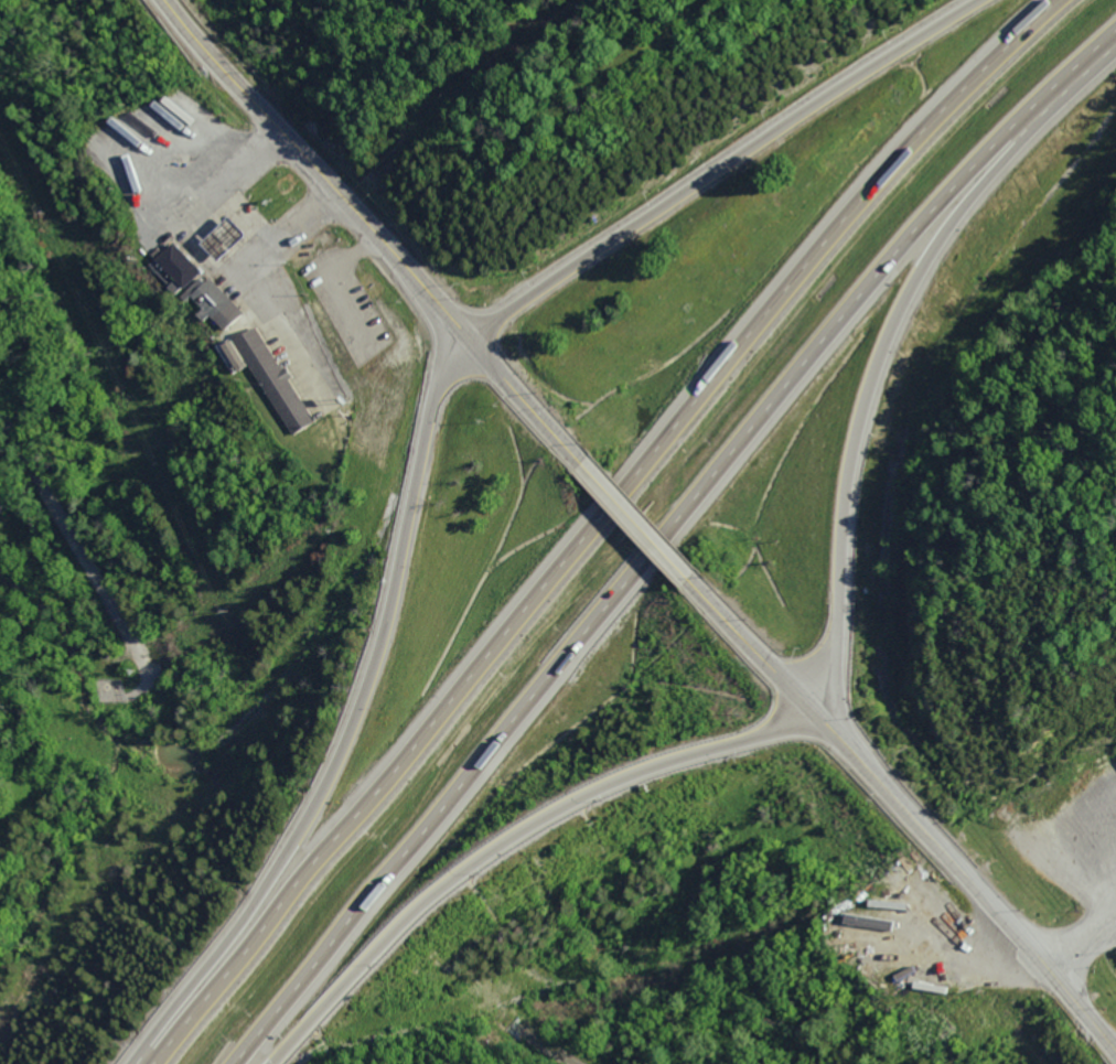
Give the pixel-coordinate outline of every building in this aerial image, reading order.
[(177,295),(201,272),(172,242),(149,264),(177,295)] [(186,293),(202,311),(198,314),(205,322),(212,316),(225,331),(244,314),(206,274),(186,293)] [(222,345),(237,373),(251,366),(289,436),(312,423),(258,325),(222,345)]
